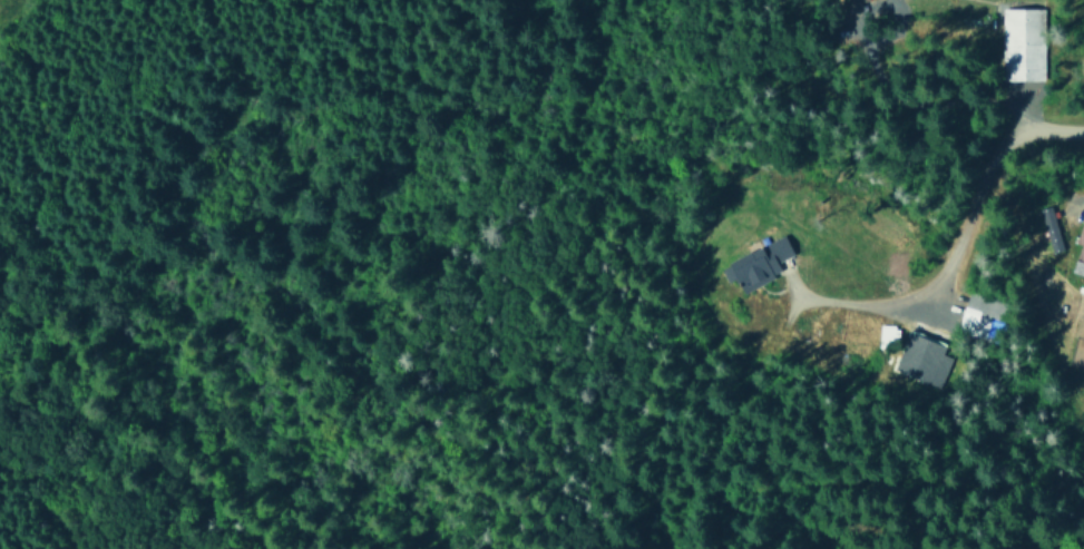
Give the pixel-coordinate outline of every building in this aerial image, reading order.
[(1043,7),(1002,8),(1003,80),(1044,80),(1043,7)] [(1039,232),(1045,231),(1051,253),(1063,249),(1050,206),(1032,211),(1039,232)] [(1075,242),(1080,244),(1075,260),(1083,263),(1083,213),(1075,242)] [(781,273),(776,262),(793,254),(785,236),(719,266),(727,283),(736,279),(742,291),(781,273)] [(885,348),(886,341),(897,342),(897,326),(878,325),(877,348),(885,348)] [(950,357),(942,355),(945,344),(908,332),(895,373),(941,386),(950,357)]
